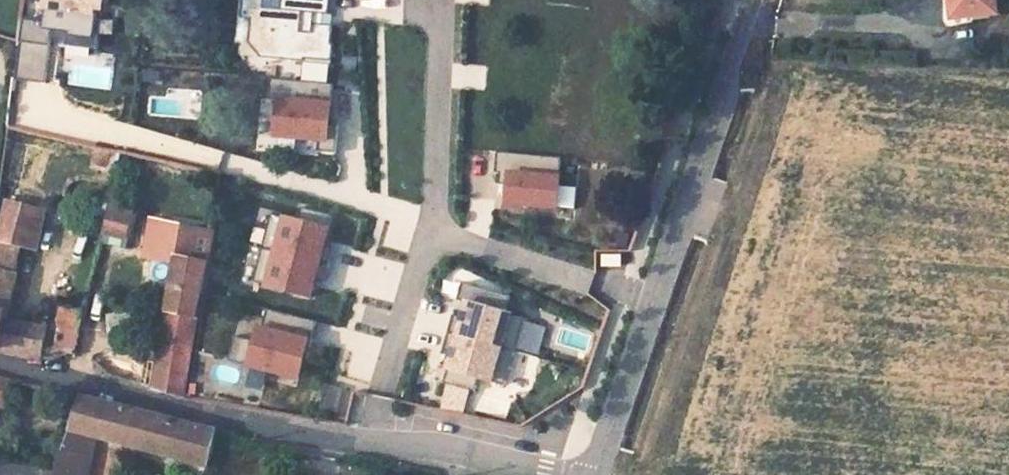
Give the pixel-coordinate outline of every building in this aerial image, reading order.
[(48,37),(61,38),(60,47),(96,51),(98,36),(89,35),(91,14),(86,14),(88,0),(38,0),(35,20),(21,19),(18,41),(14,80),(42,83),(48,37)] [(320,27),(321,16),(329,17),(331,0),(243,0),(241,18),(245,18),(242,57),(303,63),(304,60),(330,62),(332,45),(330,45),(331,28),(320,27)] [(952,18),(998,13),(996,0),(950,0),(952,18)] [(338,125),(329,124),(333,85),(271,81),(269,99),(280,100),(277,137),(318,140),(316,154),(336,155),(338,125)] [(561,158),(496,152),(494,172),(498,172),(497,184),(503,185),(501,205),(556,210),(561,158)] [(0,233),(0,240),(21,245),(37,249),(44,212),(7,201),(0,233)] [(111,205),(105,231),(131,238),(137,213),(111,205)] [(328,230),(270,215),(253,282),(312,297),(328,230)] [(143,217),(136,255),(175,261),(185,263),(189,224),(143,217)] [(169,305),(156,388),(187,397),(200,318),(215,230),(189,224),(185,263),(175,261),(169,305)] [(15,275),(21,245),(0,240),(0,271),(15,275)] [(5,320),(15,275),(0,271),(0,339),(5,320)] [(523,318),(508,314),(513,297),(463,283),(458,300),(462,301),(458,317),(453,315),(443,351),(453,353),(445,383),(473,391),(477,377),(504,385),(523,318)] [(59,310),(57,330),(80,333),(85,311),(59,310)] [(298,381),(304,358),(309,359),(318,323),(268,311),(264,329),(260,328),(257,340),(234,335),(227,363),(298,381)] [(0,339),(0,353),(39,360),(46,328),(5,320),(0,339)] [(46,328),(39,360),(48,362),(75,354),(80,333),(57,330),(46,328)] [(342,391),(327,386),(320,406),(335,411),(342,391)] [(82,397),(63,452),(92,459),(97,437),(209,467),(216,432),(211,429),(191,424),(82,397)] [(55,474),(89,474),(92,459),(63,452),(55,474)]
